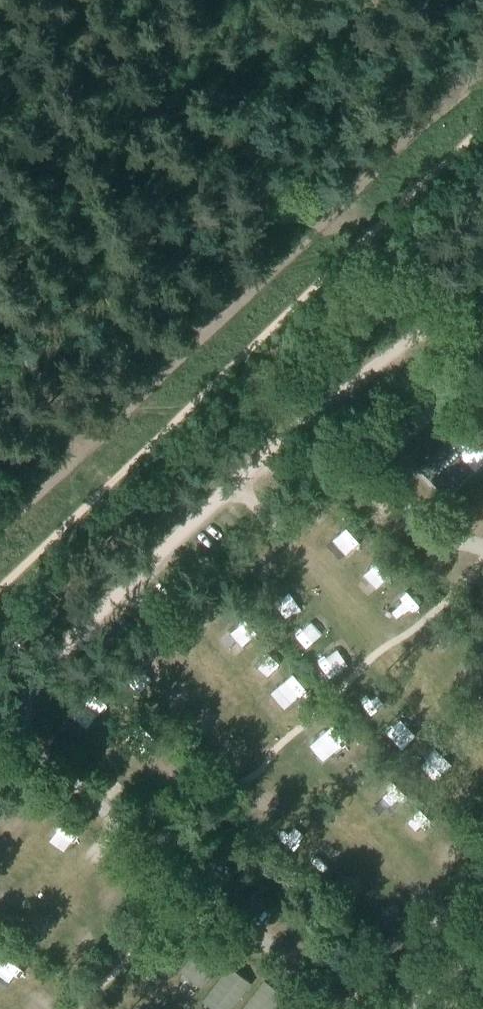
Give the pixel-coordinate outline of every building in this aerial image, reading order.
[(419,467),(446,494),(482,459),(482,405),(419,467)] [(206,937),(187,963),(208,978),(227,952),(206,937)] [(230,967),(211,992),(232,1008),(251,982),(230,967)] [(245,1006),(249,1008),(276,1008),(286,996),(265,981),(245,1006)]
